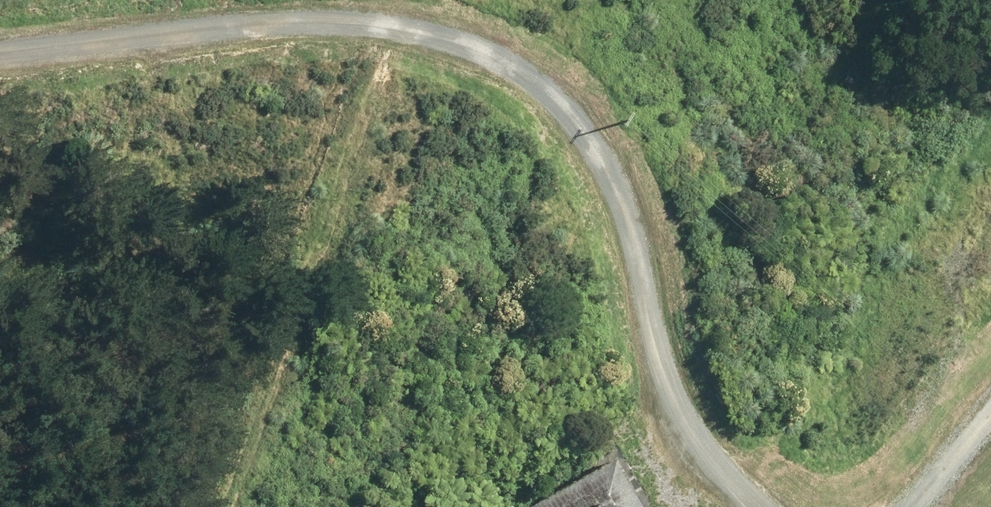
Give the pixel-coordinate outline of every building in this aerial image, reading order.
[(531,505),(532,506),(646,506),(622,459),(531,505)]
